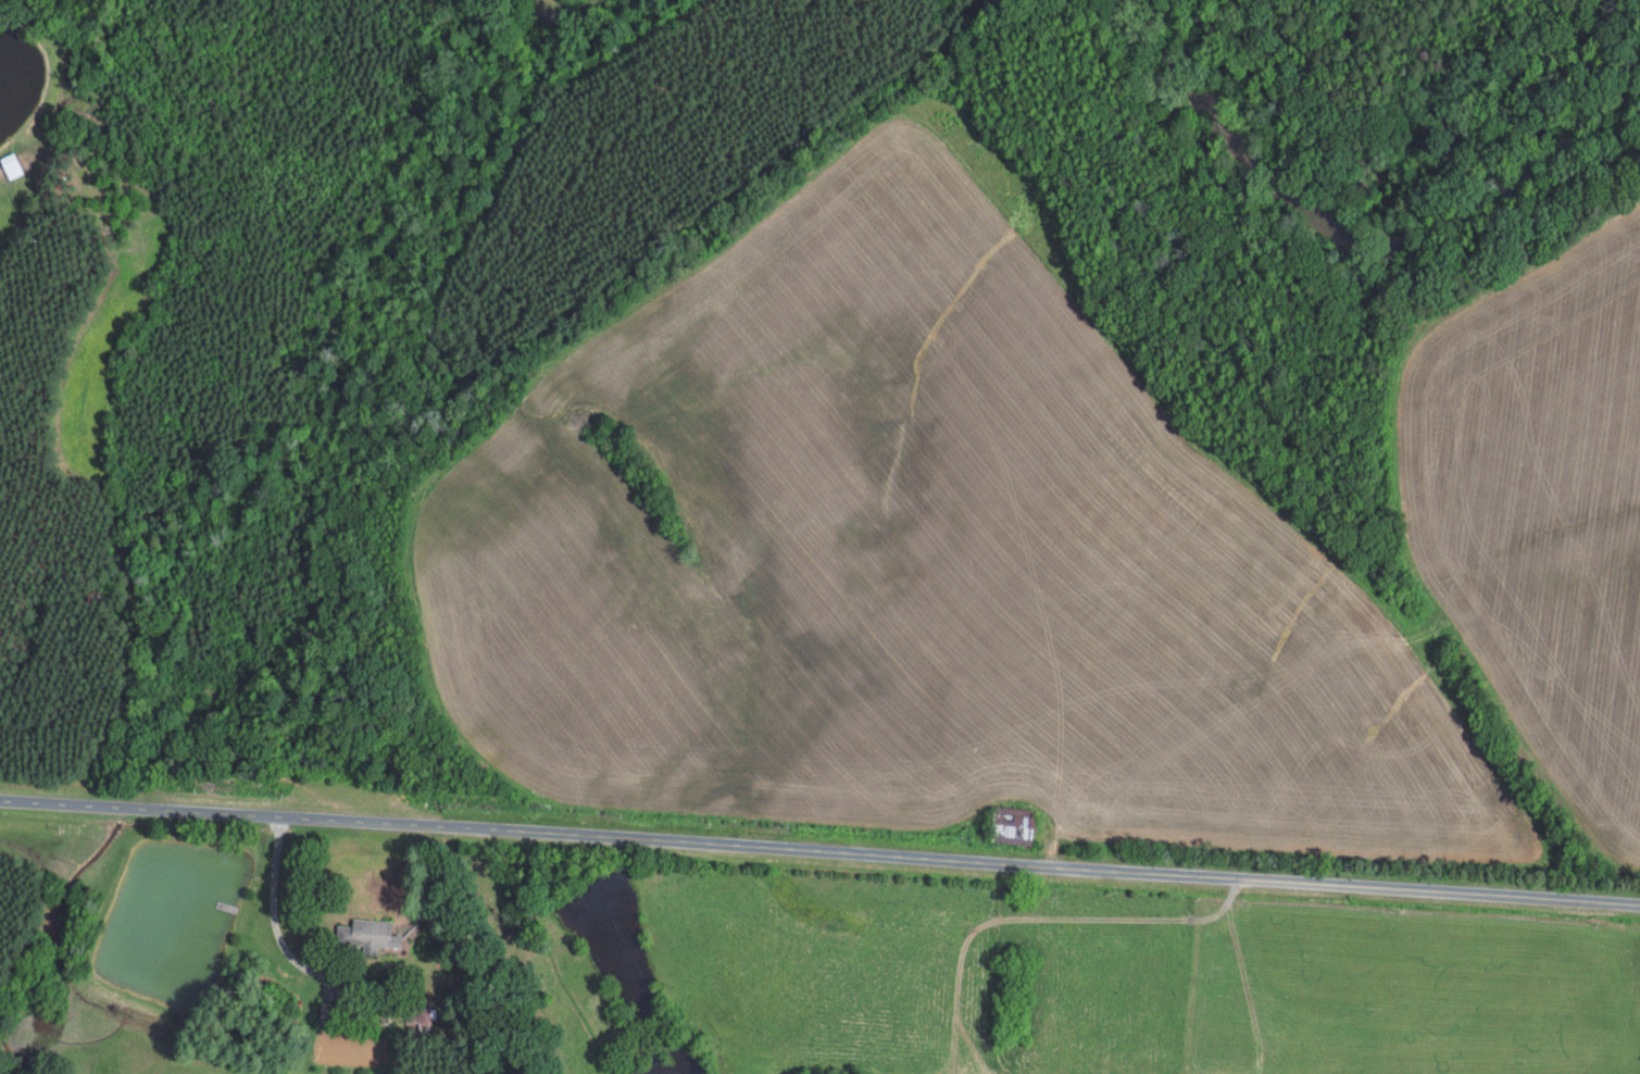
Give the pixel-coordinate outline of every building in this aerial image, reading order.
[(1038,817),(997,813),(994,835),(1036,839),(1038,817)] [(393,920),(353,918),(353,926),(339,925),(338,944),(403,948),(404,935),(393,934),(393,920)]
